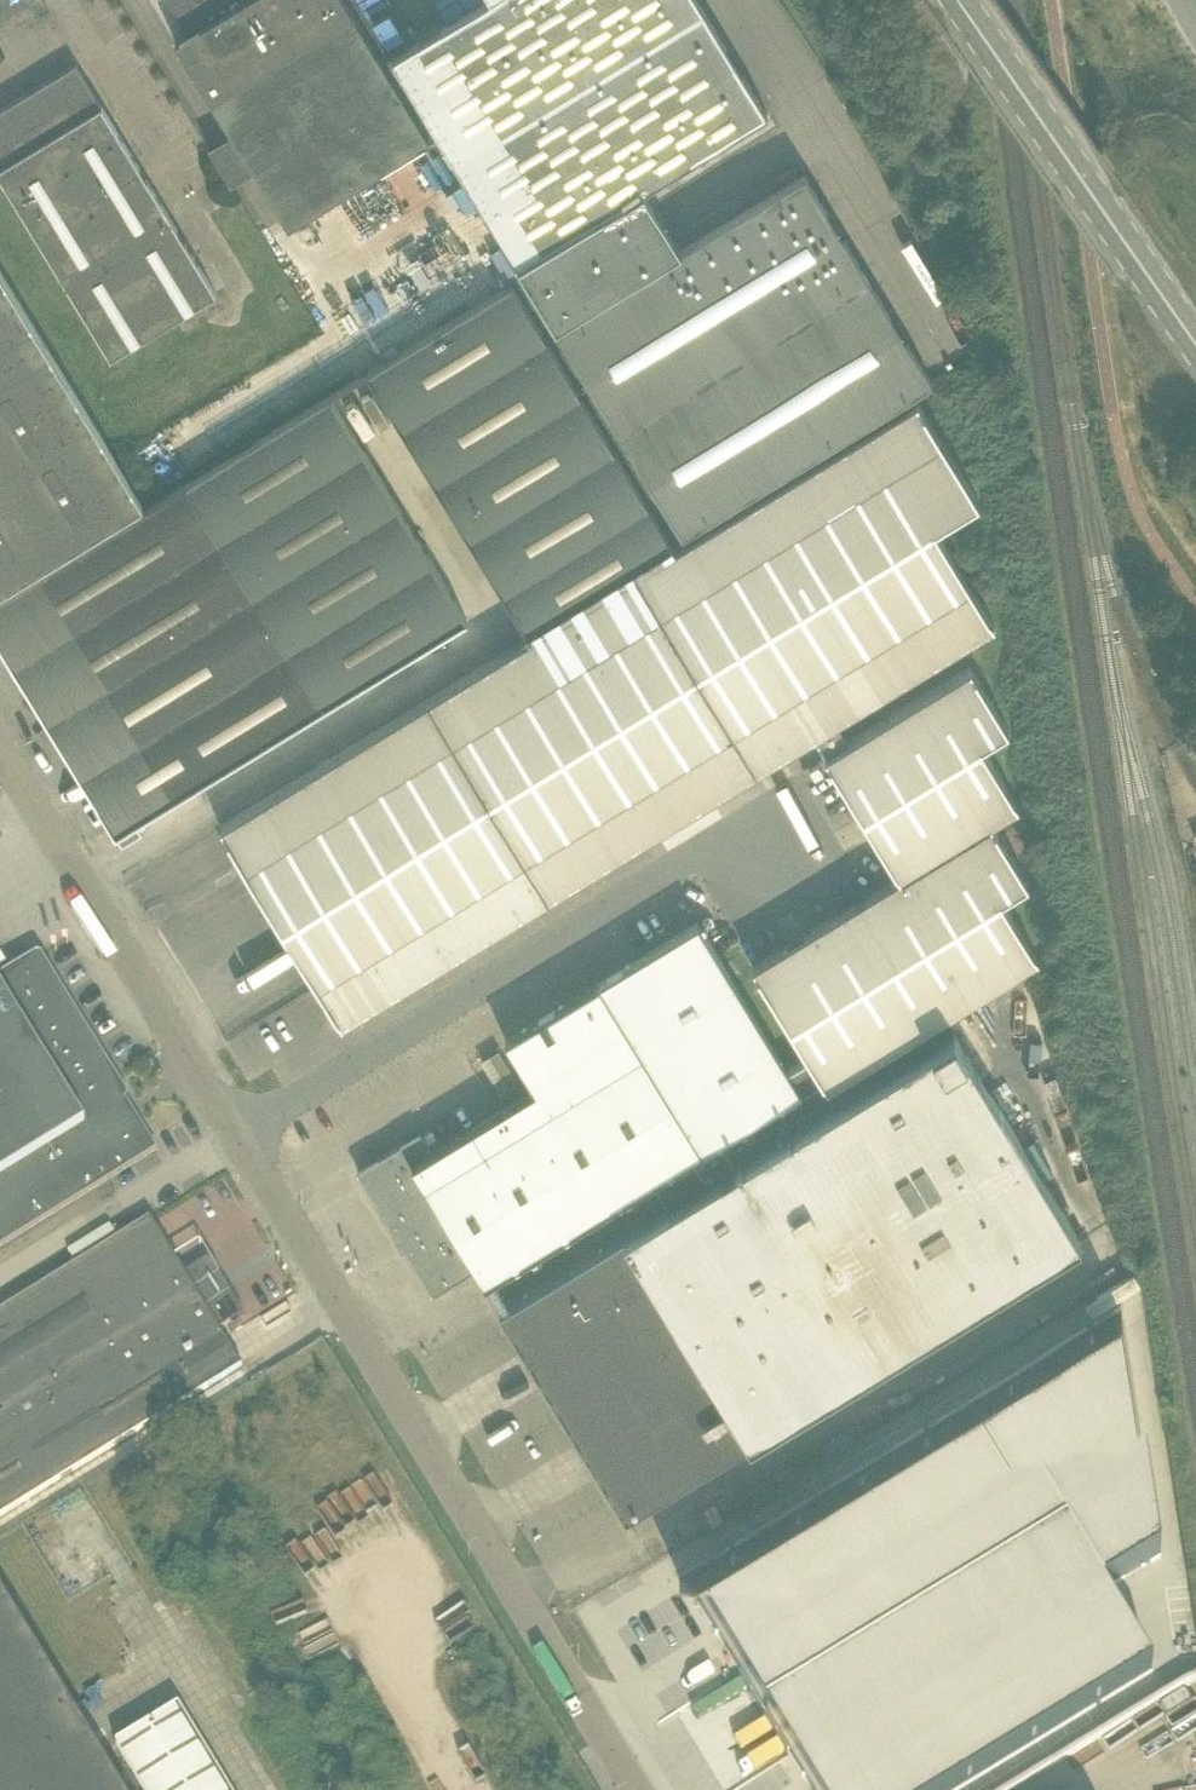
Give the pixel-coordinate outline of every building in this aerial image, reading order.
[(231,131),(219,138),(207,145),(230,183),(241,176),(254,168),(288,224),(429,137),(346,0),(169,0),(188,32),(175,39),(231,131)] [(700,0),(482,0),(391,55),(517,263),(555,324),(682,532),(931,380),(804,172),(680,247),(643,187),(767,111),(700,0)] [(164,208),(76,62),(0,109),(0,175),(110,356),(215,292),(164,208)] [(142,503),(0,270),(0,590),(142,503)] [(674,548),(637,487),(512,283),(368,371),(452,509),(528,633),(530,637),(674,548)] [(122,842),(141,830),(139,827),(145,824),(141,817),(157,807),(193,784),(465,614),(414,532),(331,394),(0,596),(0,642),(122,842)] [(342,1021),(456,951),(830,723),(994,623),(935,525),(978,499),(917,399),(674,548),(530,637),(528,633),(221,824),(320,985),(342,1021)] [(753,965),(765,985),(827,1086),(1021,967),(1038,957),(1001,897),(1028,880),(991,820),(1018,803),(981,743),(1008,726),(971,666),(825,754),(899,875),(753,965)] [(485,1284),(486,1283),(654,1180),(706,1148),(720,1140),(801,1090),(735,980),(698,921),(614,972),(545,1014),(505,1038),(535,1088),(413,1163),(400,1142),(358,1168),(434,1292),(475,1267),(485,1284)] [(42,957),(41,956),(40,955),(38,955),(37,955),(0,978),(0,1249),(107,1183),(157,1151),(126,1101),(128,1099),(128,1098),(128,1096),(128,1094),(42,957)] [(654,1180),(670,1205),(623,1233),(750,1440),(1080,1238),(954,1031),(735,1165),(720,1140),(706,1148),(654,1180)] [(243,1367),(220,1331),(245,1315),(210,1259),(185,1275),(151,1220),(0,1314),(0,1518),(243,1367)] [(623,1233),(501,1308),(499,1309),(626,1516),(750,1440),(623,1233)] [(1161,1559),(1122,1306),(1121,1305),(719,1549),(678,1574),(809,1789),(963,1789),(1153,1674),(1104,1594),(1161,1559)] [(0,1595),(0,1789),(118,1789),(0,1595)] [(116,1745),(143,1789),(228,1789),(179,1708),(116,1745)]
